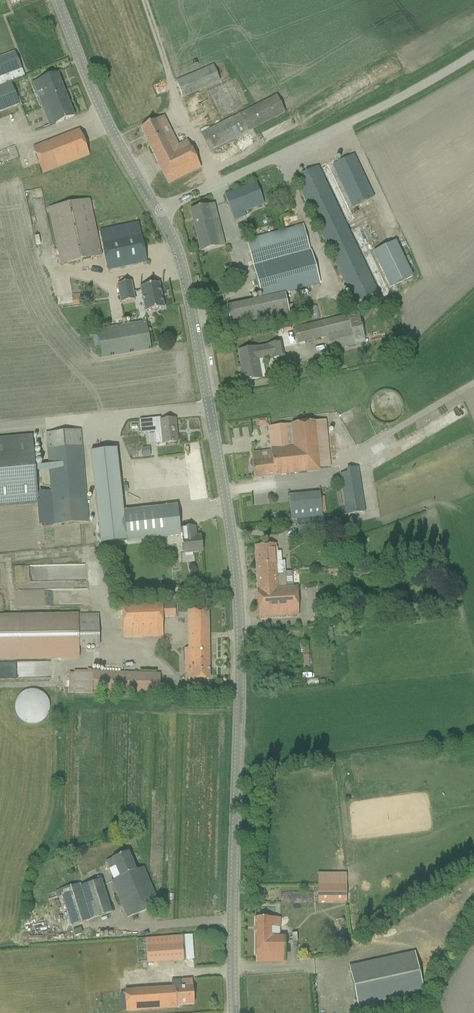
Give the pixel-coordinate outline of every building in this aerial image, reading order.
[(17,106),(19,105),(10,82),(19,79),(24,77),(15,51),(0,57),(0,112),(17,106)] [(220,82),(213,65),(213,64),(175,81),(183,98),(220,82)] [(32,83),(41,104),(49,126),(74,117),(57,73),(32,83)] [(153,83),(157,96),(169,91),(165,81),(164,79),(153,83)] [(284,113),(280,104),(275,94),(199,132),(209,151),(284,113)] [(140,128),(167,184),(200,168),(187,141),(177,146),(163,117),(140,128)] [(79,130),(69,133),(33,148),(43,173),(88,155),(79,130)] [(373,197),(353,155),(332,165),(352,206),(373,197)] [(354,218),(328,163),(321,166),(347,222),(354,218)] [(354,305),(377,293),(317,166),(294,178),(354,305)] [(224,195),(234,221),(245,216),(243,212),(264,204),(255,183),(224,195)] [(61,265),(91,258),(101,256),(89,199),(49,208),(61,265)] [(190,210),(201,253),(224,247),(213,204),(190,210)] [(107,271),(146,262),(138,223),(99,231),(107,271)] [(311,250),(309,250),(303,224),(246,239),(252,266),(261,298),(226,306),(231,330),(290,317),(297,315),(295,304),(287,306),(284,294),(320,284),(311,250)] [(389,293),(360,230),(353,233),(383,296),(389,293)] [(396,241),(373,251),(389,287),(412,277),(396,241)] [(117,285),(120,303),(134,300),(130,282),(117,285)] [(158,284),(140,288),(145,312),(163,308),(158,284)] [(73,306),(89,304),(87,292),(71,294),(73,306)] [(365,342),(364,339),(356,311),(346,314),(346,313),(293,329),(298,343),(327,334),(331,350),(365,342)] [(102,358),(150,350),(146,322),(97,330),(98,334),(92,336),(94,346),(99,345),(102,358)] [(240,373),(242,382),(258,379),(256,366),(258,366),(257,359),(270,357),(270,359),(282,357),(280,343),(238,351),(242,373),(240,373)] [(174,433),(172,420),(160,421),(159,418),(139,420),(140,434),(154,433),(155,444),(177,442),(176,433),(174,433)] [(256,426),(267,426),(267,418),(256,418),(256,426)] [(254,479),(264,477),(319,471),(319,468),(330,467),(325,420),(267,427),(270,451),(251,453),(254,479)] [(45,433),(47,450),(53,525),(88,522),(80,430),(45,433)] [(0,438),(0,507),(38,504),(32,435),(0,438)] [(185,444),(191,500),(207,498),(200,442),(185,444)] [(150,446),(141,448),(142,457),(151,456),(150,446)] [(357,467),(345,469),(345,473),(339,474),(346,515),(365,512),(357,467)] [(120,489),(95,492),(98,527),(99,531),(100,542),(129,540),(126,510),(123,511),(120,489)] [(291,520),(297,520),(322,517),(319,493),(288,496),(291,520)] [(183,553),(184,553),(201,552),(200,538),(195,539),(194,528),(182,529),(182,530),(179,530),(177,505),(165,507),(126,510),(129,540),(129,541),(180,536),(180,539),(182,539),(183,553)] [(322,517),(297,520),(298,532),(325,529),(323,516),(322,517)] [(255,546),(256,564),(257,564),(257,563),(264,563),(264,568),(275,568),(275,575),(282,574),(282,571),(284,571),(285,571),(284,562),(276,562),(275,545),(255,546)] [(298,615),(296,587),(285,587),(284,571),(282,571),(282,574),(275,575),(275,568),(264,568),(264,563),(257,563),(257,564),(256,564),(258,590),(256,590),(258,618),(298,615)] [(383,577),(382,569),(368,569),(368,577),(383,577)] [(168,604),(182,603),(181,594),(168,595),(168,604)] [(174,606),(161,607),(161,604),(122,605),(123,638),(162,637),(162,617),(175,617),(174,606)] [(192,680),(199,680),(209,680),(207,610),(197,611),(187,611),(188,648),(184,648),(185,678),(192,678),(192,680)] [(78,647),(99,646),(98,614),(0,615),(0,657),(78,657),(78,647)] [(92,694),(92,689),(159,692),(160,674),(73,671),(73,673),(68,673),(68,693),(92,694)] [(48,715),(48,713),(49,713),(49,711),(49,709),(49,708),(50,707),(49,705),(49,703),(49,702),(48,700),(47,698),(46,697),(45,696),(44,694),(43,693),(42,693),(41,692),(40,691),(39,691),(38,690),(36,690),(34,690),(32,689),(30,690),(29,690),(27,690),(25,691),(24,692),(22,692),(21,694),(19,695),(18,697),(17,698),(16,700),(16,701),(15,702),(15,704),(15,705),(15,707),(15,709),(15,710),(16,712),(16,714),(17,715),(18,717),(19,719),(20,719),(21,720),(23,721),(24,722),(25,723),(27,723),(28,724),(30,724),(32,724),(35,724),(36,724),(37,723),(39,723),(41,722),(43,721),(45,719),(45,718),(46,717),(47,716),(48,715)] [(126,918),(149,909),(159,905),(143,867),(135,870),(128,852),(106,861),(110,871),(113,879),(110,880),(126,918)] [(80,883),(59,889),(70,925),(111,913),(100,879),(81,885),(80,883)] [(346,885),(317,885),(317,902),(346,902),(346,885)] [(279,918),(265,918),(255,918),(255,956),(256,956),(256,962),(283,962),(283,936),(279,936),(279,918)] [(192,935),(175,937),(177,961),(194,959),(192,935)] [(349,966),(358,1008),(424,994),(414,952),(349,966)] [(124,992),(120,993),(121,1010),(126,1010),(126,1011),(177,1008),(176,1005),(193,1004),(191,979),(181,980),(175,981),(171,981),(171,987),(133,990),(124,991),(124,992)]
